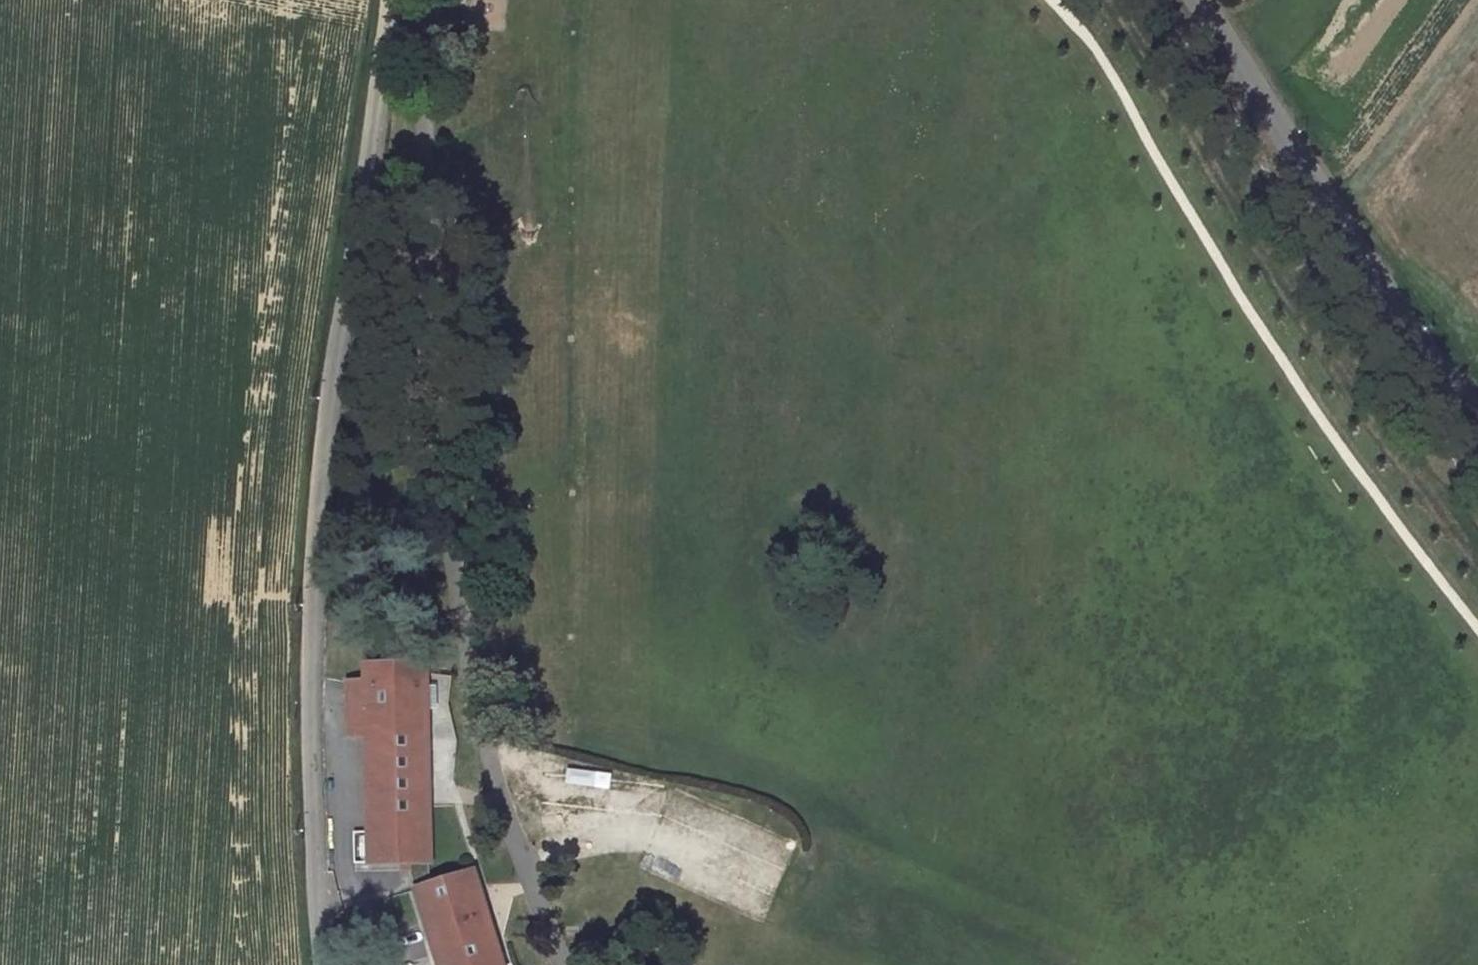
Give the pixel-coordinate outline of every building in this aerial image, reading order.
[(426,664),(366,665),(371,863),(408,863),(430,863),(426,664)] [(430,863),(408,863),(416,890),(417,890),(417,889),(430,885),(430,863)] [(417,889),(417,890),(440,964),(502,964),(474,872),(430,885),(417,889)]
